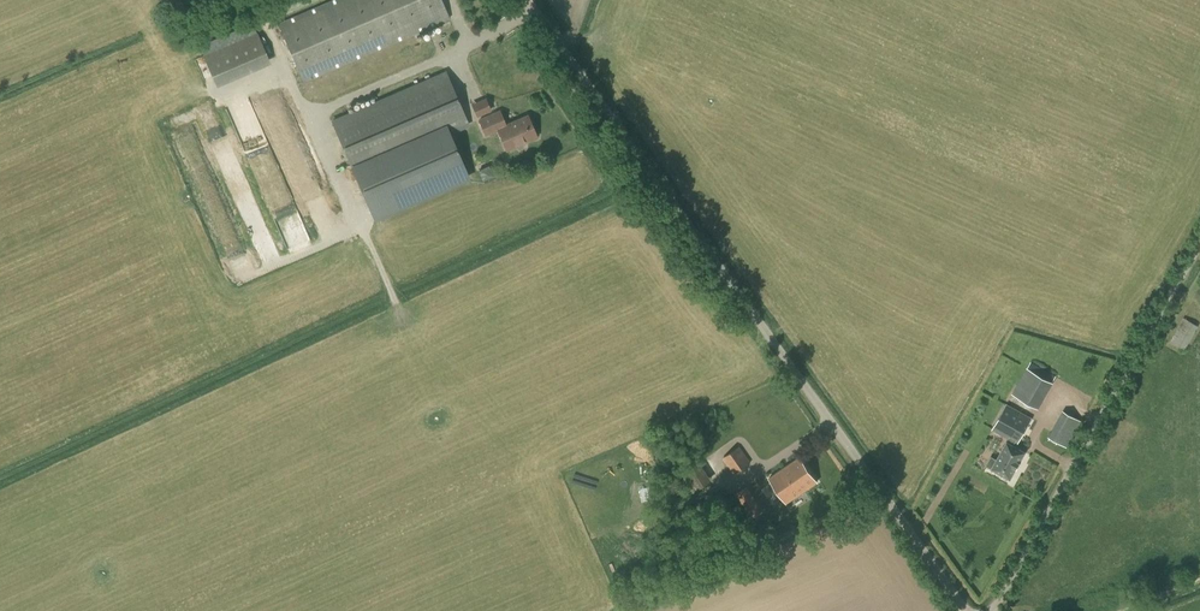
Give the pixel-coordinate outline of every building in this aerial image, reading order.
[(279,24),(304,82),(449,19),(441,0),(333,0),(279,24)] [(204,55),(215,83),(268,60),(257,33),(204,55)] [(451,132),(468,125),(446,72),(333,121),(355,174),(375,220),(471,179),(451,132)] [(479,120),(486,135),(498,129),(507,150),(536,137),(527,116),(505,125),(499,111),(479,120)] [(485,179),(496,175),(492,164),(481,169),(485,179)] [(1170,341),(1184,350),(1198,326),(1184,318),(1170,341)] [(1026,368),(1012,393),(1039,408),(1053,383),(1026,368)] [(1008,442),(1013,446),(1015,442),(1018,444),(1032,419),(1007,405),(993,430),(1009,439),(1008,442)] [(1063,413),(1048,437),(1053,440),(1066,447),(1080,422),(1063,413)] [(1007,442),(998,460),(991,456),(986,465),(993,469),(1010,479),(1025,452),(1013,446),(1008,442),(1007,442)] [(722,458),(734,474),(751,462),(739,446),(722,458)] [(769,478),(786,503),(817,482),(800,458),(769,478)] [(735,494),(752,518),(763,510),(746,486),(735,494)]
